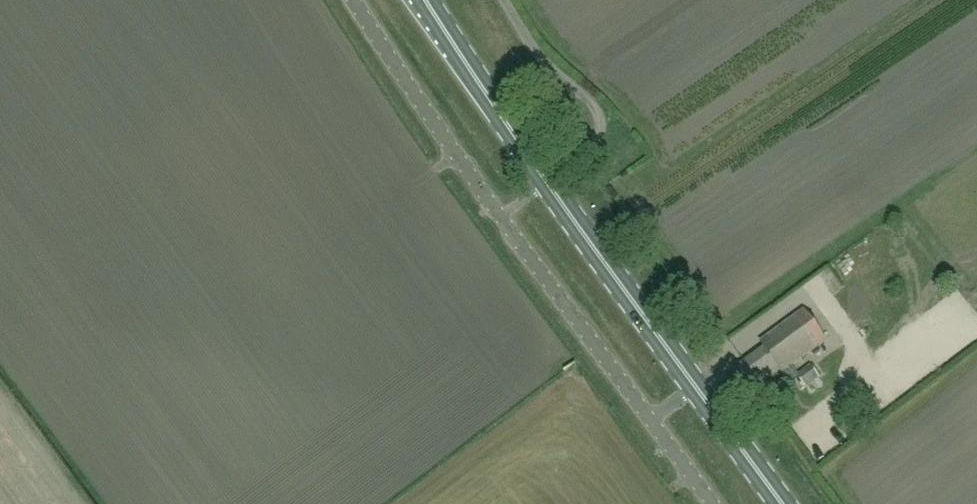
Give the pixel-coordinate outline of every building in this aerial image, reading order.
[(782,374),(826,341),(804,312),(769,337),(774,344),(737,371),(752,391),(780,371),(782,374)] [(811,367),(798,377),(806,388),(819,378),(811,367)]
